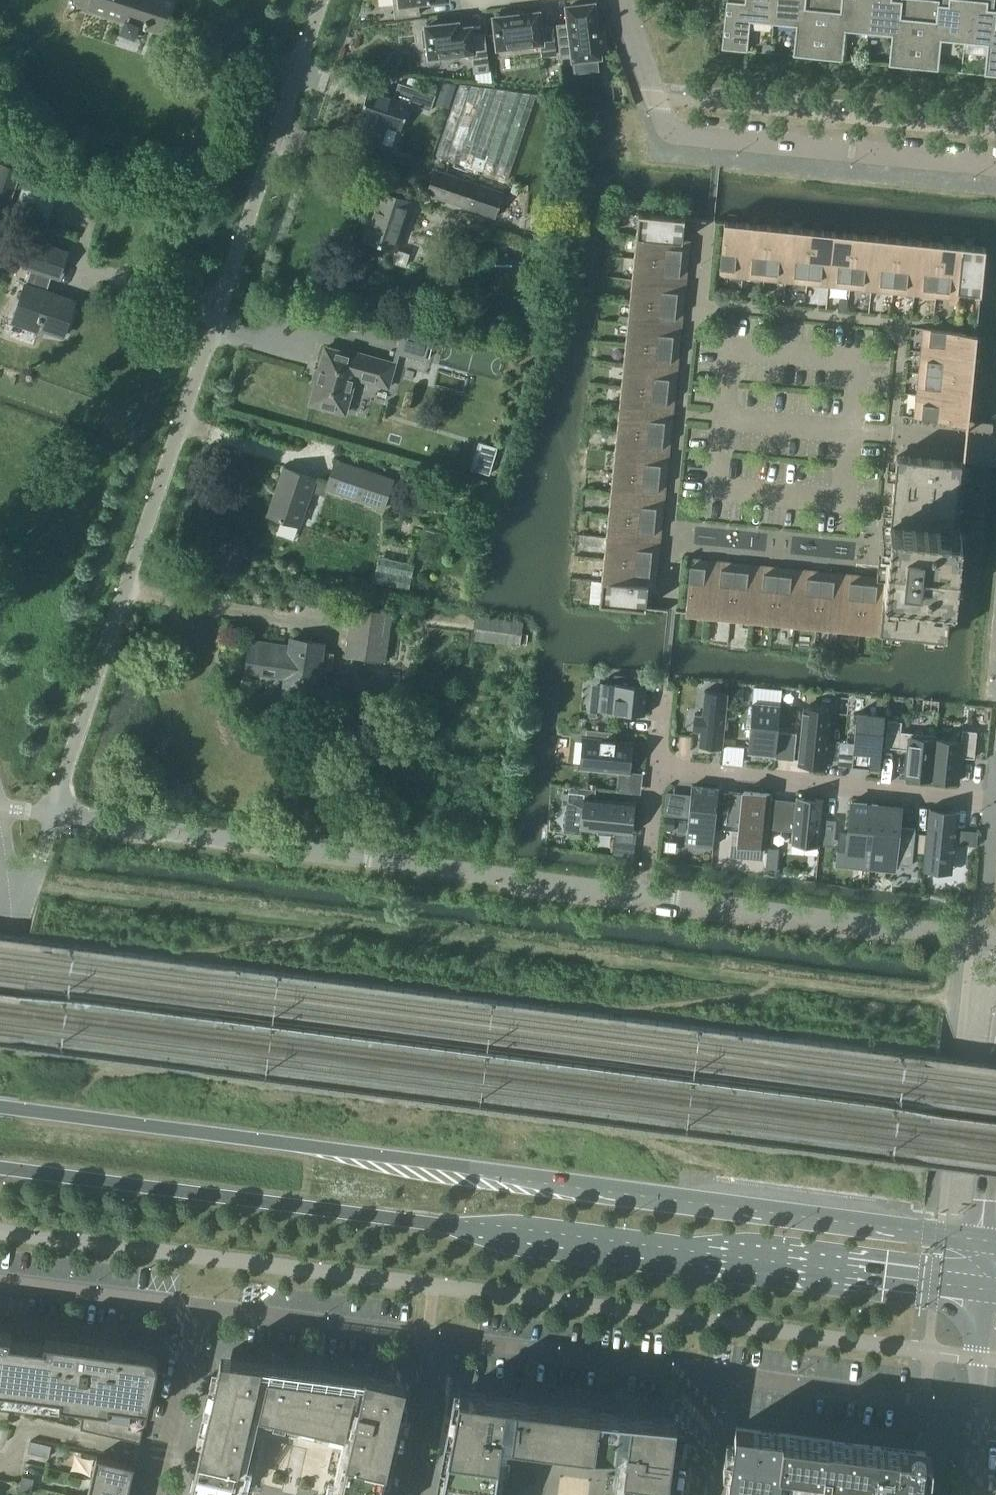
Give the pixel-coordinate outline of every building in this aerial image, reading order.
[(89,8),(123,19),(126,10),(146,16),(143,26),(163,32),(174,0),(91,0),(89,8)] [(396,17),(419,14),(417,2),(435,0),(393,0),(396,17)] [(773,24),(775,0),(726,0),(721,49),(747,51),(750,22),(773,24)] [(818,58),(823,0),(775,0),(773,24),(796,26),(793,56),(818,58)] [(868,33),(872,0),(823,0),(818,58),(843,61),(846,31),(868,33)] [(913,68),(920,0),(901,0),(901,1),(892,0),(872,0),(868,33),(891,36),(888,66),(913,68)] [(964,43),(968,0),(949,0),(948,6),(939,5),(939,0),(936,0),(920,0),(913,68),(938,71),(941,41),(964,43)] [(995,76),(995,10),(987,10),(988,1),(976,0),(968,0),(964,43),(987,45),(984,75),(995,76)] [(567,7),(569,23),(557,25),(561,58),(568,57),(573,56),(573,59),(584,58),(597,57),(597,56),(599,56),(598,49),(605,49),(603,30),(596,31),(593,4),(576,6),(571,6),(567,7)] [(496,13),(496,17),(494,18),(498,47),(512,46),(512,49),(521,48),(528,47),(528,44),(540,42),(542,56),(553,54),(555,54),(552,25),(540,27),(538,12),(522,14),(512,15),(511,11),(496,13)] [(446,24),(426,26),(427,30),(423,31),(424,46),(428,45),(429,46),(430,56),(444,55),(444,59),(460,57),(459,53),(472,51),(473,64),(474,72),(488,71),(484,34),(471,35),(470,27),(458,29),(457,23),(446,24)] [(365,87),(355,116),(359,117),(353,137),(377,144),(383,125),(396,130),(405,102),(427,109),(432,94),(394,81),(390,95),(365,87)] [(435,155),(507,180),(536,95),(459,84),(435,155)] [(7,208),(20,170),(0,164),(0,206),(7,208)] [(427,193),(494,216),(502,193),(435,171),(427,193)] [(25,177),(13,210),(46,222),(58,189),(25,177)] [(509,193),(516,196),(520,185),(513,182),(509,193)] [(363,239),(395,250),(396,249),(414,195),(407,193),(405,199),(379,190),(363,239)] [(638,215),(635,236),(689,241),(690,240),(682,239),(683,231),(684,229),(683,229),(684,221),(685,217),(640,213),(638,213),(638,215)] [(719,275),(742,278),(747,224),(724,221),(723,225),(724,225),(719,275)] [(742,278),(763,280),(769,226),(747,224),(742,278)] [(763,280),(785,282),(790,228),(769,226),(763,280)] [(785,282),(806,284),(812,230),(790,228),(785,282)] [(806,284),(828,286),(833,232),(812,230),(806,284)] [(547,231),(546,239),(555,240),(556,232),(547,231)] [(828,286),(849,288),(855,234),(833,232),(828,286)] [(849,288),(871,290),(876,236),(855,234),(849,288)] [(635,236),(633,258),(687,263),(689,241),(635,236)] [(871,290),(892,293),(898,239),(876,236),(871,290)] [(892,293),(914,295),(919,241),(898,239),(892,293)] [(66,252),(32,241),(24,265),(31,268),(26,285),(25,285),(14,319),(63,335),(74,301),(46,292),(52,275),(58,277),(66,252)] [(914,295),(935,297),(941,243),(919,241),(914,295)] [(935,297),(957,299),(962,245),(941,243),(935,297)] [(962,245),(957,299),(958,292),(967,293),(969,293),(977,294),(981,294),(985,250),(985,248),(983,248),(983,247),(962,245)] [(633,258),(631,279),(685,284),(687,263),(633,258)] [(631,279),(629,301),(683,306),(685,284),(631,279)] [(629,301),(627,322),(681,327),(683,306),(629,301)] [(627,322),(625,344),(679,349),(681,327),(627,322)] [(923,328),(921,351),(975,357),(977,333),(974,333),(973,333),(923,328)] [(401,336),(397,350),(396,352),(423,360),(423,359),(428,343),(401,336)] [(625,344),(623,365),(676,370),(679,349),(625,344)] [(395,363),(343,349),(342,352),(325,347),(310,403),(344,413),(349,395),(354,378),(388,387),(395,363)] [(921,351),(919,373),(972,378),(975,357),(921,351)] [(623,365),(620,386),(674,392),(676,370),(623,365)] [(919,373),(916,394),(970,400),(972,378),(919,373)] [(620,386),(618,408),(672,413),(674,392),(620,386)] [(970,400),(916,394),(914,417),(964,422),(964,423),(968,423),(968,419),(970,400)] [(618,408),(616,430),(670,435),(672,413),(618,408)] [(616,430),(614,451),(668,456),(670,435),(616,430)] [(479,441),(474,466),(492,469),(496,444),(479,441)] [(614,451),(612,472),(666,478),(668,456),(614,451)] [(885,578),(879,632),(944,638),(946,638),(946,636),(947,636),(951,595),(952,595),(953,595),(954,593),(961,529),(960,529),(960,528),(958,527),(959,527),(958,527),(964,462),(960,462),(952,462),(952,461),(951,461),(943,461),(943,460),(939,460),(931,459),(929,459),(921,458),(917,458),(909,457),(908,457),(900,456),(898,456),(896,456),(896,458),(895,459),(896,459),(895,467),(894,469),(895,469),(894,477),(893,481),(894,481),(893,489),(892,489),(892,490),(893,490),(892,498),(891,502),(892,502),(891,510),(890,510),(890,512),(891,512),(890,520),(889,520),(889,524),(889,532),(888,532),(888,534),(888,542),(887,542),(887,545),(886,553),(886,555),(885,563),(885,567),(884,575),(884,577),(884,578),(885,578)] [(326,490),(383,509),(393,479),(336,459),(326,490)] [(284,467),(276,492),(268,515),(281,519),(276,535),(293,540),(298,525),(299,526),(315,478),(284,467)] [(612,472),(610,494),(664,499),(666,478),(612,472)] [(610,494),(608,515),(662,521),(664,499),(610,494)] [(608,515),(605,537),(659,542),(662,521),(608,515)] [(407,537),(415,539),(418,528),(410,526),(407,537)] [(605,537),(603,558),(657,564),(659,542),(605,537)] [(373,582),(408,590),(414,564),(378,556),(373,582)] [(603,558),(601,580),(655,585),(657,564),(603,558)] [(685,612),(708,614),(714,560),(691,558),(686,609),(685,609),(685,612)] [(708,614),(730,617),(735,563),(714,560),(708,614)] [(730,617),(751,619),(756,565),(735,563),(730,617)] [(751,619),(773,621),(778,567),(756,565),(751,619)] [(198,577),(207,578),(209,568),(199,567),(198,577)] [(773,621),(794,623),(799,569),(778,567),(773,621)] [(794,623),(816,625),(821,571),(799,569),(794,623)] [(816,625),(837,627),(842,573),(821,571),(816,625)] [(837,627),(859,629),(864,575),(842,573),(837,627)] [(859,629),(879,632),(885,578),(884,578),(864,575),(859,629)] [(655,585),(601,580),(599,601),(599,603),(601,603),(601,604),(638,607),(646,608),(646,605),(646,596),(647,596),(647,595),(647,586),(655,587),(655,585)] [(352,607),(345,655),(385,661),(392,613),(352,607)] [(524,644),(528,619),(479,612),(476,637),(524,644)] [(246,671),(286,677),(283,692),(315,697),(323,643),(291,639),(290,649),(283,648),(284,646),(250,641),(246,671)] [(599,684),(597,710),(644,715),(647,686),(629,684),(629,676),(613,674),(612,683),(600,682),(599,684)] [(694,714),(693,731),(700,731),(698,746),(722,748),(728,693),(704,690),(701,714),(694,714)] [(752,703),(747,751),(775,754),(777,731),(780,706),(752,703)] [(826,760),(830,728),(831,710),(828,710),(828,709),(827,709),(827,710),(808,708),(808,707),(807,707),(807,708),(803,707),(803,711),(802,711),(802,713),(803,713),(800,746),(798,758),(797,758),(797,760),(798,760),(798,764),(801,764),(801,765),(802,765),(802,764),(821,766),(821,767),(823,767),(823,766),(826,766),(826,760)] [(857,713),(851,767),(879,770),(885,716),(857,713)] [(935,739),(936,739),(936,735),(910,732),(900,732),(901,722),(887,720),(885,747),(908,749),(907,757),(905,776),(931,779),(935,739)] [(585,738),(583,738),(581,767),(618,771),(628,772),(631,743),(614,741),(605,740),(606,731),(586,729),(585,738)] [(961,742),(936,739),(935,739),(931,779),(932,779),(957,781),(960,757),(973,758),(975,739),(976,731),(962,730),(961,742)] [(775,754),(775,758),(793,760),(796,733),(777,731),(775,754)] [(724,761),(744,762),(745,744),(725,743),(724,761)] [(828,760),(826,760),(828,760),(837,761),(839,745),(829,744),(828,760)] [(612,832),(612,833),(613,833),(614,831),(631,833),(634,803),(594,799),(595,789),(569,786),(567,801),(583,808),(581,828),(597,830),(597,832),(598,832),(598,831),(612,832)] [(692,786),(686,844),(713,847),(719,789),(692,786)] [(667,789),(666,814),(688,815),(690,790),(667,789)] [(743,791),(737,845),(765,848),(770,794),(743,791)] [(811,798),(804,797),(803,797),(796,796),(795,801),(792,831),(791,844),(819,847),(823,799),(816,798),(815,798),(815,799),(811,798)] [(869,868),(870,868),(876,804),(851,802),(848,834),(840,833),(837,865),(839,865),(869,868)] [(876,804),(870,868),(894,871),(895,865),(911,867),(912,856),(913,839),(914,828),(899,827),(900,807),(876,804)] [(719,809),(717,829),(733,830),(735,810),(719,809)] [(950,813),(930,811),(928,811),(928,814),(923,870),(927,871),(944,872),(944,870),(941,870),(942,858),(945,858),(945,857),(952,858),(953,843),(953,840),(954,832),(955,828),(954,828),(955,822),(949,822),(950,813)] [(663,830),(673,831),(674,819),(664,818),(663,830)] [(976,846),(977,833),(968,832),(967,845),(976,846)] [(777,872),(779,850),(768,848),(765,871),(777,872)] [(27,1341),(10,1339),(11,1333),(0,1332),(0,1386),(21,1389),(27,1341)] [(27,1341),(21,1389),(61,1394),(60,1401),(83,1404),(80,1429),(140,1442),(143,1429),(130,1427),(133,1404),(148,1406),(158,1365),(158,1362),(158,1360),(157,1358),(156,1356),(154,1354),(152,1353),(150,1352),(148,1351),(105,1345),(80,1342),(45,1338),(44,1344),(27,1341)] [(343,1436),(356,1439),(362,1413),(397,1421),(406,1380),(366,1371),(364,1379),(261,1366),(262,1362),(221,1356),(215,1384),(272,1397),(268,1412),(259,1410),(239,1494),(330,1494),(343,1436)] [(259,1410),(268,1412),(272,1397),(215,1384),(189,1494),(239,1494),(259,1410)] [(440,1494),(666,1494),(672,1449),(676,1420),(460,1391),(440,1494)] [(330,1494),(380,1494),(397,1421),(362,1413),(356,1439),(343,1436),(330,1494)] [(910,1450),(834,1440),(798,1435),(735,1427),(733,1444),(732,1451),(732,1455),(731,1460),(729,1471),(726,1494),(777,1494),(781,1466),(786,1467),(822,1471),(822,1475),(830,1476),(830,1472),(853,1475),(871,1477),(869,1494),(921,1494),(923,1471),(930,1472),(932,1460),(932,1458),(931,1457),(931,1455),(930,1454),(929,1453),(928,1453),(926,1452),(925,1452),(925,1450),(924,1449),(924,1447),(923,1446),(922,1445),(920,1444),(919,1444),(918,1444),(916,1444),(915,1444),(913,1445),(912,1446),(911,1447),(910,1448),(910,1450)] [(30,1440),(28,1448),(40,1451),(42,1443),(30,1440)] [(97,1455),(92,1478),(130,1486),(135,1464),(97,1455)] [(22,1476),(20,1483),(32,1486),(34,1478),(22,1476)] [(88,1494),(128,1494),(130,1486),(92,1478),(88,1494)] [(789,1480),(788,1494),(859,1494),(860,1489),(789,1480)] [(32,1486),(20,1483),(18,1491),(30,1494),(32,1486)]
